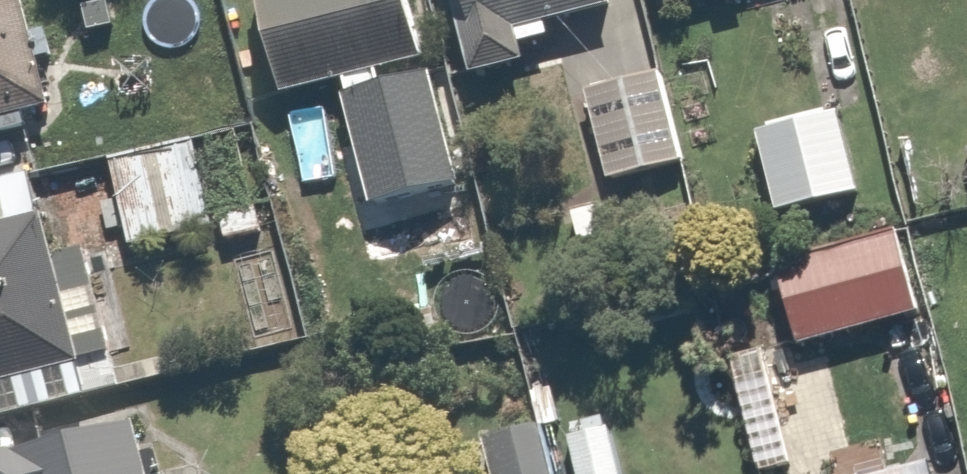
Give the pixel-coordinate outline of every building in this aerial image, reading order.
[(65,105),(32,0),(0,0),(0,125),(65,105)] [(284,93),(436,52),(422,0),(259,0),(284,93)] [(610,0),(457,0),(474,73),(529,60),(522,30),(612,9),(610,0)] [(665,64),(581,86),(610,194),(694,172),(665,64)] [(839,109),(752,131),(774,219),(861,197),(839,109)] [(197,146),(107,166),(126,252),(215,232),(197,146)] [(57,266),(47,226),(34,170),(0,178),(0,420),(131,389),(100,256),(57,266)] [(774,262),(796,350),(924,318),(902,230),(774,262)] [(609,421),(566,432),(577,473),(623,473),(609,421)] [(540,423),(480,438),(489,473),(553,473),(540,423)] [(0,460),(0,473),(159,473),(148,426),(0,460)] [(947,455),(875,473),(952,473),(947,455)]
